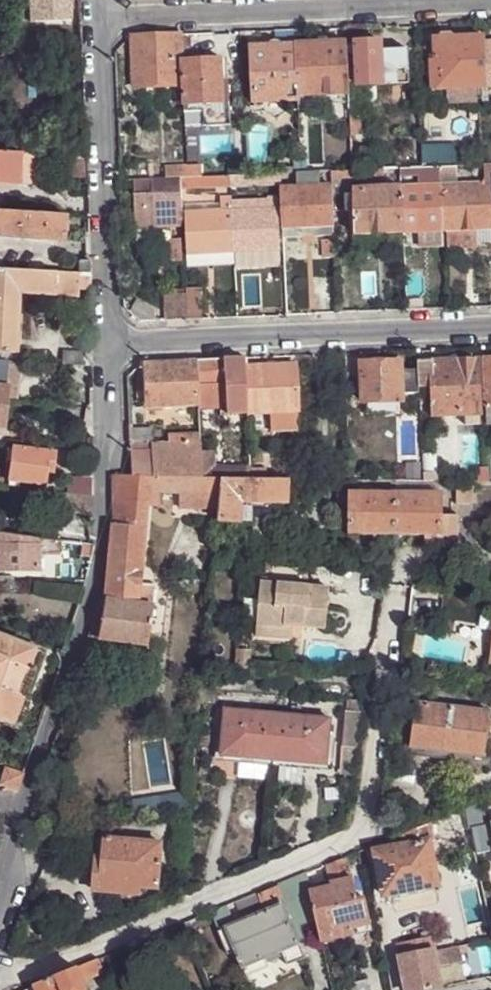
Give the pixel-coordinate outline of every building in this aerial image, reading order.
[(30,24),(69,23),(69,0),(29,0),(30,24)] [(181,35),(132,37),(134,69),(182,67),(182,60),(181,35)] [(476,88),(488,88),(490,87),(490,43),(485,44),(485,38),(430,40),(432,90),(447,90),(476,88)] [(347,60),(349,84),(359,83),(359,86),(366,86),(367,103),(378,103),(378,86),(409,84),(407,51),(381,52),(381,42),(357,43),(358,59),(347,60)] [(347,44),(297,46),(299,96),(349,93),(349,84),(347,60),(347,44)] [(299,96),(297,46),(252,48),(255,102),(300,101),(299,96)] [(222,59),(182,60),(182,67),(183,85),(184,105),(185,113),(203,113),(203,126),(230,126),(229,101),(224,101),(222,59)] [(183,85),(182,67),(134,69),(134,87),(183,85)] [(477,102),(476,88),(447,90),(448,104),(477,102)] [(349,93),(299,96),(300,101),(301,106),(351,103),(350,101),(349,93)] [(301,106),(300,101),(255,102),(251,102),(252,113),(301,111),(301,106)] [(361,108),(351,108),(351,116),(361,115),(361,108)] [(361,115),(351,116),(352,137),(363,136),(361,115)] [(75,147),(75,159),(86,159),(85,147),(75,147)] [(0,155),(0,186),(17,187),(17,185),(19,156),(0,155)] [(33,157),(19,156),(17,185),(31,186),(33,157)] [(75,159),(73,159),(73,160),(72,176),(87,177),(86,159),(75,159)] [(166,178),(181,178),(188,178),(187,166),(166,167),(166,178)] [(187,166),(188,178),(202,177),(201,166),(187,166)] [(434,184),(442,184),(442,179),(442,167),(433,168),(424,168),(403,169),(403,178),(434,177),(434,184)] [(442,167),(442,179),(458,178),(458,167),(442,167)] [(331,172),(332,182),(386,179),(385,170),(353,171),(331,172)] [(284,228),(333,226),(332,187),(321,188),(319,172),(303,173),(297,173),(298,188),(282,189),(284,228)] [(232,187),(282,186),(282,175),(275,174),(249,176),(231,176),(232,187)] [(182,189),(232,187),(231,176),(202,177),(188,178),(181,178),(182,189)] [(176,225),(183,225),(183,220),(182,189),(181,178),(166,178),(134,180),(136,228),(176,227),(176,225)] [(490,230),(490,186),(442,188),(445,231),(447,231),(447,248),(477,248),(476,231),(490,230)] [(420,232),(445,231),(442,188),(403,189),(405,233),(420,232)] [(355,235),(405,233),(403,189),(354,191),(355,235)] [(233,201),(233,212),(268,210),(269,202),(269,199),(233,201)] [(233,212),(235,254),(281,252),(279,202),(269,202),(268,210),(233,212)] [(236,264),(235,254),(233,212),(228,212),(228,205),(222,205),(222,212),(187,214),(189,267),(236,265),(236,264)] [(61,242),(63,218),(0,214),(0,237),(61,242)] [(284,238),(333,236),(333,226),(284,228),(284,238)] [(445,231),(420,232),(421,247),(445,246),(445,231)] [(183,261),(182,239),(171,239),(173,261),(183,261)] [(325,259),(335,259),(335,248),(324,248),(325,259)] [(78,276),(91,277),(91,264),(78,263),(78,276)] [(91,277),(78,276),(0,272),(0,353),(16,354),(18,294),(78,298),(78,291),(90,293),(91,277)] [(187,288),(188,320),(204,320),(203,288),(187,288)] [(187,294),(167,295),(168,321),(188,320),(187,294)] [(89,369),(92,369),(92,367),(89,366),(86,363),(81,353),(60,352),(60,367),(69,368),(79,369),(89,369)] [(198,405),(198,408),(226,407),(226,414),(247,413),(245,368),(245,357),(196,360),(198,405)] [(163,407),(198,405),(196,360),(142,362),(143,407),(146,407),(163,407)] [(433,362),(418,362),(418,371),(419,388),(434,387),(434,415),(464,414),(480,414),(477,361),(433,363),(433,362)] [(362,403),(366,403),(398,402),(402,402),(402,394),(401,371),(400,362),(361,363),(362,403)] [(295,366),(245,368),(247,413),(269,411),(297,411),(295,366)] [(80,386),(79,369),(69,368),(69,386),(80,386)] [(419,388),(418,371),(401,371),(402,394),(419,394),(419,388)] [(398,402),(366,403),(366,415),(398,415),(398,402)] [(3,403),(2,415),(11,416),(12,404),(3,403)] [(163,407),(146,407),(146,423),(163,422),(163,407)] [(298,430),(297,411),(269,411),(270,431),(298,430)] [(480,414),(464,414),(465,425),(480,424),(480,414)] [(169,444),(199,443),(199,434),(169,435),(169,444)] [(138,476),(154,477),(199,478),(200,453),(199,443),(169,444),(152,444),(129,445),(130,475),(130,477),(138,476)] [(14,449),(8,487),(18,488),(19,483),(43,486),(45,474),(46,466),(53,466),(54,454),(14,449)] [(200,453),(199,478),(214,479),(214,452),(200,453)] [(423,473),(422,464),(411,464),(411,477),(423,477),(423,473)] [(299,480),(299,467),(284,467),(285,480),(299,480)] [(478,483),(488,483),(488,469),(478,469),(478,483)] [(437,472),(423,473),(423,477),(423,483),(437,482),(437,472)] [(110,523),(106,598),(130,477),(130,475),(109,476),(110,523)] [(130,477),(106,598),(138,603),(140,584),(146,508),(147,491),(138,476),(130,477)] [(154,477),(138,476),(147,491),(146,508),(218,510),(218,492),(219,478),(214,479),(199,478),(154,477)] [(70,478),(68,494),(92,498),(92,482),(70,478)] [(249,479),(219,478),(218,492),(218,510),(217,519),(237,520),(238,500),(250,501),(285,503),(285,500),(285,484),(285,480),(249,479)] [(437,482),(423,483),(396,482),(397,495),(442,495),(441,483),(437,482)] [(475,504),(475,483),(456,483),(456,503),(475,504)] [(349,535),(350,494),(339,494),(338,535),(349,535)] [(349,535),(395,535),(397,495),(350,494),(349,535)] [(397,495),(395,535),(425,535),(441,536),(441,517),(442,495),(397,495)] [(250,521),(250,501),(238,500),(237,520),(250,521)] [(457,517),(441,517),(441,536),(425,535),(424,549),(457,551),(457,517)] [(0,534),(0,573),(37,573),(38,552),(38,540),(0,534)] [(68,536),(66,544),(73,545),(93,547),(93,540),(91,540),(68,536)] [(62,543),(38,540),(38,552),(60,554),(62,543)] [(93,547),(73,545),(71,556),(91,559),(93,547)] [(258,627),(293,630),(293,627),(326,630),(329,587),(262,582),(258,627)] [(140,584),(138,603),(154,605),(158,585),(140,584)] [(88,636),(97,638),(106,598),(103,598),(100,601),(88,636)] [(106,598),(97,638),(98,638),(108,640),(131,643),(147,645),(154,605),(138,603),(106,598)] [(292,639),(293,630),(258,627),(257,631),(257,638),(292,641),(292,639)] [(15,714),(31,672),(25,669),(32,651),(0,639),(0,708),(15,714)] [(131,643),(108,640),(107,652),(130,655),(131,643)] [(38,653),(32,651),(25,669),(31,672),(38,653)] [(367,703),(358,702),(356,715),(346,714),(340,775),(357,776),(367,703)] [(415,705),(410,741),(442,745),(446,746),(445,752),(473,755),(484,757),(490,712),(415,703),(415,705)] [(15,714),(0,708),(0,722),(11,726),(15,714)] [(292,716),(279,715),(274,756),(273,767),(271,784),(304,787),(306,764),(327,765),(331,720),(301,717),(302,709),(293,709),(292,716)] [(274,756),(279,715),(225,711),(222,750),(221,756),(245,758),(245,753),(274,756)] [(442,745),(410,741),(408,755),(440,759),(442,745)] [(273,767),(274,756),(245,753),(245,758),(221,756),(222,750),(216,749),(215,762),(273,767)] [(24,774),(5,769),(0,784),(0,787),(18,793),(24,774)] [(322,791),(340,784),(339,776),(321,777),(322,791)] [(192,795),(172,798),(173,809),(190,806),(192,795)] [(172,798),(133,804),(134,815),(173,809),(172,798)] [(465,808),(470,830),(473,830),(483,827),(484,827),(487,826),(482,801),(465,808)] [(435,841),(431,822),(397,835),(398,842),(400,847),(375,852),(384,897),(439,885),(430,842),(435,841)] [(473,830),(477,854),(490,851),(490,825),(487,826),(484,827),(483,827),(473,830)] [(102,858),(104,838),(96,837),(95,858),(102,858)] [(95,858),(93,884),(116,885),(115,893),(139,895),(140,887),(157,889),(162,843),(104,838),(102,858),(95,858)] [(376,845),(374,846),(375,852),(400,847),(398,842),(392,843),(392,838),(376,845)] [(345,858),(326,865),(330,881),(331,887),(310,890),(317,922),(321,943),(349,937),(348,930),(370,925),(364,899),(357,901),(352,879),(350,880),(345,858)] [(305,874),(258,894),(263,906),(280,899),(283,903),(293,930),(317,922),(310,890),(309,886),(309,884),(305,874)] [(330,881),(309,884),(309,886),(310,890),(331,887),(330,881)] [(116,885),(93,884),(92,890),(115,893),(116,885)] [(258,894),(236,903),(240,915),(263,906),(258,894)] [(242,970),(245,969),(265,961),(282,954),(299,946),(293,930),(283,903),(234,922),(225,927),(235,951),(242,970)] [(228,906),(211,913),(218,929),(225,927),(234,922),(228,906)] [(227,954),(235,951),(225,927),(218,929),(227,954)] [(400,959),(435,953),(432,938),(397,944),(400,959)] [(304,958),(299,946),(282,954),(286,966),(304,958)] [(445,951),(435,953),(438,968),(460,964),(457,948),(449,950),(445,951)] [(435,953),(400,959),(405,989),(432,989),(443,988),(438,968),(435,953)] [(97,960),(76,969),(80,981),(90,977),(102,972),(97,960)] [(265,961),(245,969),(248,977),(268,968),(265,961)] [(34,987),(35,989),(84,989),(80,981),(76,969),(34,987)] [(369,980),(345,986),(346,989),(371,989),(369,980)]
